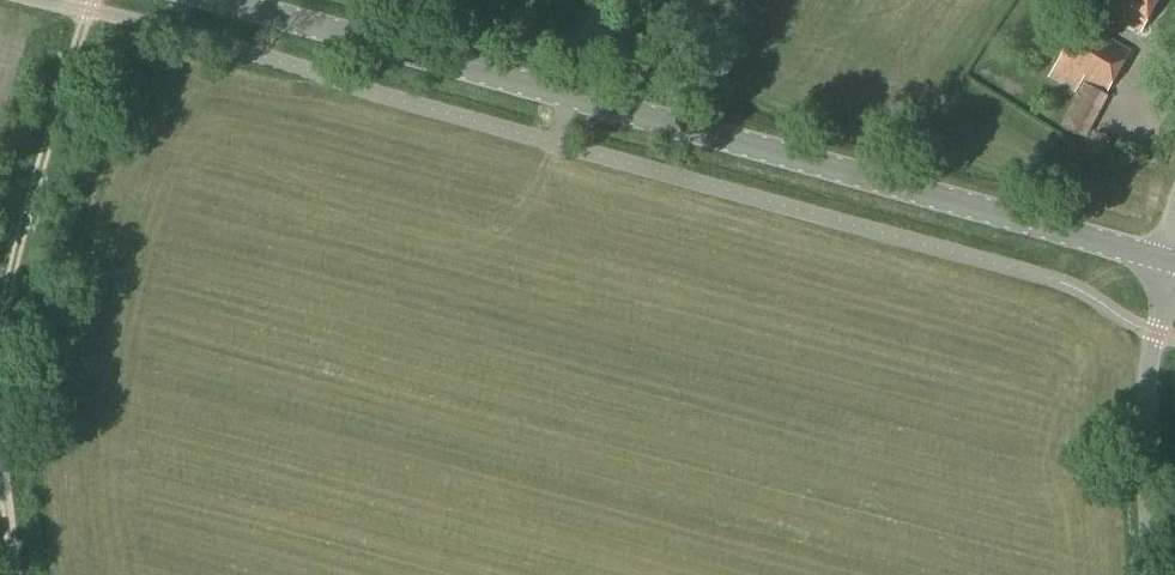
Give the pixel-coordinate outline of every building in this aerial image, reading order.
[(1077,1),(1101,16),(1102,14),(1141,34),(1159,0),(1078,0),(1077,1)] [(1107,96),(1131,52),(1080,23),(1047,79),(1074,95),(1081,82),(1107,96)] [(1082,84),(1076,96),(1101,110),(1108,97),(1082,84)] [(1088,130),(1094,111),(1082,107),(1076,127),(1088,130)]
